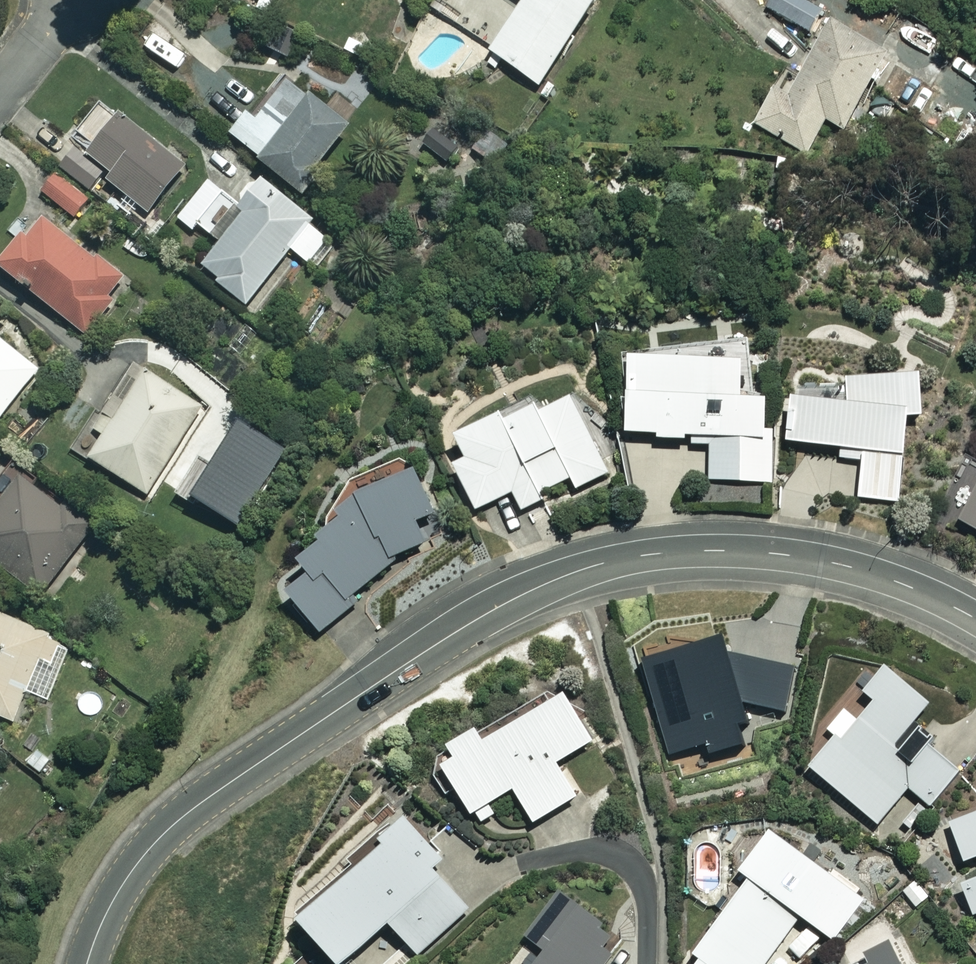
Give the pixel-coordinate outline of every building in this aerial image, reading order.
[(490,51),(539,83),(593,0),(523,0),(490,51)] [(766,10),(811,34),(823,13),(799,0),(771,0),(766,10)] [(885,52),(830,20),(794,82),(783,76),(755,125),(807,154),(827,119),(842,127),(885,52)] [(320,165),(318,163),(348,127),(289,76),(264,105),(255,97),(228,129),(300,189),(320,165)] [(119,113),(87,153),(79,146),(63,165),(95,191),(105,178),(147,212),(184,166),(119,113)] [(435,123),(421,143),(448,162),(462,142),(435,123)] [(90,197),(57,172),(42,192),(75,217),(90,197)] [(314,218),(260,175),(240,201),(223,187),(195,221),(219,240),(199,265),(246,303),(290,248),(317,270),(338,244),(310,222),(314,218)] [(38,211),(0,259),(0,264),(85,332),(126,281),(38,211)] [(41,370),(0,334),(0,418),(41,370)] [(627,353),(624,429),(654,430),(653,438),(684,439),(684,431),(690,431),(689,443),(711,443),(709,479),(771,481),(773,427),(764,427),(765,395),(739,394),(741,358),(627,353)] [(147,494),(204,407),(133,361),(77,448),(147,494)] [(919,415),(921,376),(847,371),(845,398),(789,395),(786,440),(840,444),(839,457),(861,458),(858,497),(900,500),(906,414),(919,415)] [(607,473),(571,393),(539,408),(536,402),(504,416),(501,410),(455,432),(466,455),(453,461),(474,507),(512,490),(521,509),(544,498),(541,490),(570,477),(575,488),(607,473)] [(258,483),(231,462),(215,484),(241,505),(258,483)] [(385,474),(328,510),(337,526),(301,547),(312,567),(288,582),(318,629),(351,607),(342,593),(396,559),(393,554),(424,534),(415,520),(433,508),(408,470),(390,482),(385,474)] [(20,474),(0,500),(0,562),(42,594),(92,529),(20,474)] [(958,517),(975,527),(975,484),(958,517)] [(0,612),(0,714),(15,721),(29,691),(48,699),(73,646),(0,612)] [(928,701),(883,662),(861,688),(873,697),(840,736),(835,732),(808,764),(877,823),(909,787),(930,805),(958,772),(926,744),(907,766),(888,749),(928,701)] [(453,754),(440,761),(470,813),(474,810),(481,821),(498,811),(494,803),(515,791),(533,821),(581,792),(561,758),(593,739),(564,689),(483,737),(475,724),(446,742),(453,754)] [(947,822),(970,871),(957,877),(974,912),(975,911),(975,808),(947,822)] [(440,856),(404,814),(377,837),(382,843),(298,916),(339,963),(388,920),(418,954),(469,910),(430,865),(440,856)] [(767,827),(737,867),(748,875),(682,963),(763,963),(800,915),(833,940),(864,898),(767,827)] [(933,895),(916,877),(899,892),(916,910),(933,895)] [(556,891),(523,933),(545,950),(534,963),(605,963),(622,942),(556,891)] [(885,936),(857,963),(900,963),(885,936)]
